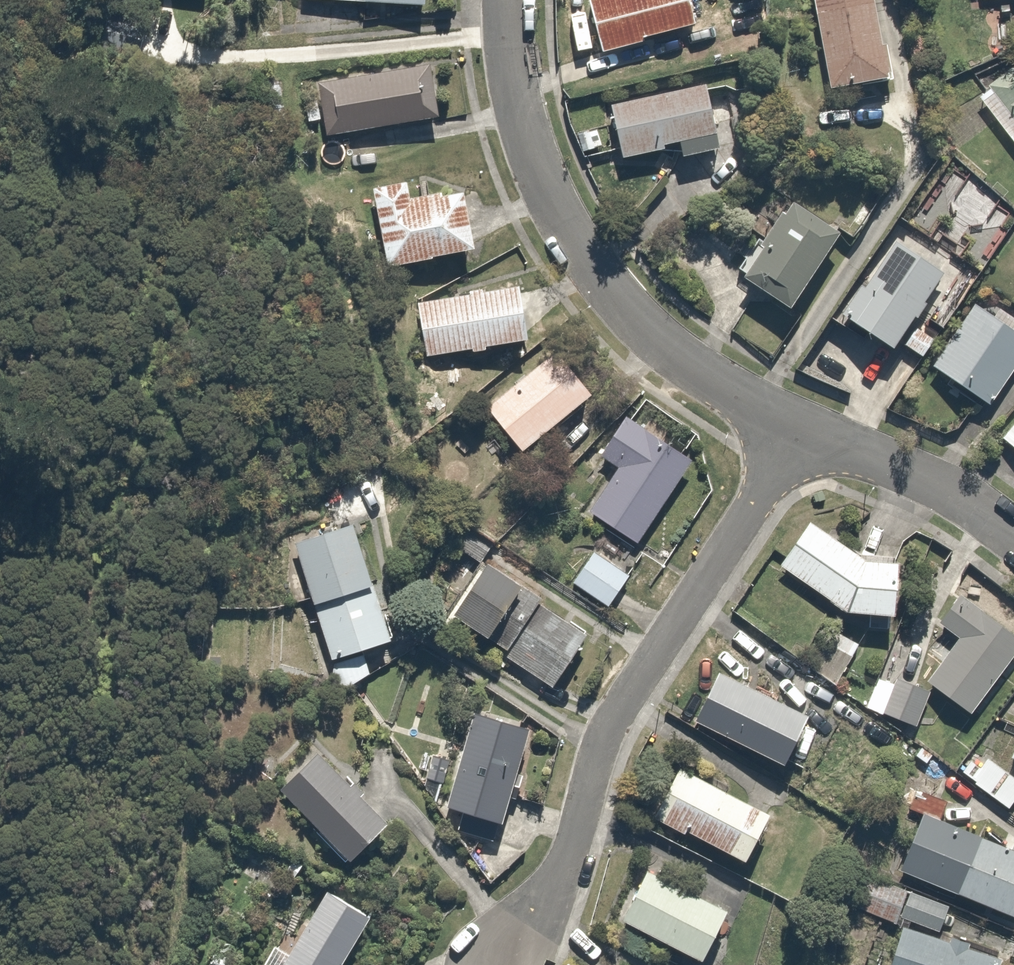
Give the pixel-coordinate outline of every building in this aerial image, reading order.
[(586,0),(599,53),(643,43),(642,36),(691,24),(685,0),(587,0),(586,0)] [(813,16),(872,5),(871,0),(810,0),(813,16)] [(872,5),(813,16),(827,89),(886,78),(872,5)] [(982,86),(989,94),(982,99),(1013,143),(1013,63),(982,86)] [(437,121),(429,66),(317,82),(326,137),(437,121)] [(707,84),(607,105),(619,160),(676,148),(678,160),(721,151),(707,84)] [(1006,218),(948,179),(915,227),(973,267),(1006,218)] [(405,182),(371,188),(385,268),(473,253),(462,190),(408,199),(405,182)] [(837,236),(787,201),(736,274),(786,309),(837,236)] [(945,277),(894,239),(838,314),(888,352),(945,277)] [(414,302),(424,358),(524,340),(514,284),(414,302)] [(988,405),(1013,368),(1013,320),(980,297),(932,366),(988,405)] [(588,395),(550,351),(484,408),(522,452),(588,395)] [(692,463),(623,416),(597,455),(616,468),(585,513),(635,546),(692,463)] [(1001,434),(1013,446),(1013,420),(1001,434)] [(891,616),(898,561),(863,556),(805,518),(774,565),(844,610),(891,616)] [(395,646),(352,522),(294,542),(337,667),(329,669),(338,695),(378,681),(369,654),(395,646)] [(631,570),(595,543),(567,582),(603,609),(631,570)] [(513,680),(542,699),(587,633),(480,561),(442,617),(520,669),(513,680)] [(960,595),(938,624),(957,637),(924,681),(972,716),(1013,660),(1013,635),(960,595)] [(780,766),(805,715),(718,673),(693,724),(780,766)] [(922,693),(876,675),(864,707),(910,725),(922,693)] [(530,726),(470,708),(440,808),(466,816),(461,833),(495,843),(530,726)] [(973,751),(957,774),(1001,804),(1013,786),(1013,779),(973,751)] [(384,825),(316,753),(276,790),(344,862),(384,825)] [(741,863),(767,813),(677,768),(651,818),(741,863)] [(923,814),(900,871),(1012,916),(1013,910),(1013,850),(923,814)] [(696,961),(723,911),(646,870),(619,920),(696,961)] [(909,892),(867,877),(855,908),(897,924),(909,892)] [(322,888),(275,964),(341,964),(339,963),(368,916),(322,888)] [(1003,960),(969,949),(971,943),(952,937),(951,942),(905,927),(893,964),(1001,964),(1003,960)]
